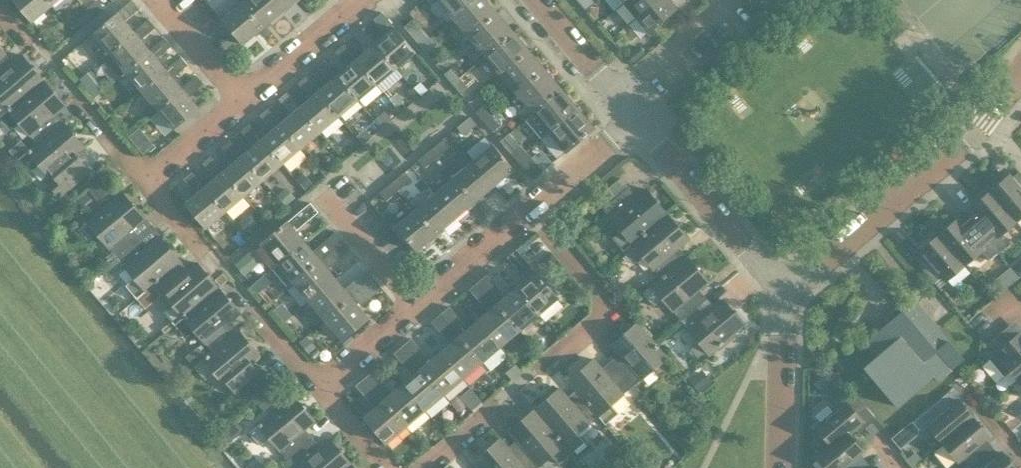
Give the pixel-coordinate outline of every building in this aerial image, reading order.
[(30,23),(49,7),(44,0),(11,0),(30,23)] [(91,34),(108,54),(133,32),(132,31),(123,21),(138,9),(139,7),(133,0),(131,0),(131,1),(91,34)] [(261,28),(280,11),(270,0),(245,0),(241,4),(261,28)] [(280,11),(293,0),(270,0),(280,11)] [(453,19),(476,0),(437,0),(453,19)] [(453,19),(469,38),(497,14),(486,0),(476,0),(453,19)] [(623,4),(635,19),(658,0),(628,0),(623,4)] [(635,19),(648,34),(678,8),(671,0),(658,0),(635,19)] [(221,21),(232,35),(241,45),(261,28),(241,4),(221,21)] [(376,43),(374,44),(395,69),(415,52),(382,12),(373,19),(386,34),(376,43)] [(497,14),(469,38),(485,57),(514,33),(497,14)] [(133,32),(108,54),(124,73),(149,52),(148,51),(139,41),(154,28),(156,27),(148,18),(146,19),(132,31),(133,32)] [(412,19),(404,26),(420,46),(429,38),(430,37),(413,18),(412,19)] [(367,50),(357,59),(355,60),(376,85),(395,69),(374,44),(376,43),(363,28),(354,35),(367,50)] [(514,33),(485,57),(501,76),(529,52),(514,33)] [(149,52),(124,73),(141,92),(166,71),(165,70),(155,59),(170,47),(171,45),(164,37),(163,38),(148,51),(149,52)] [(429,38),(420,46),(426,52),(434,44),(435,43),(430,37),(429,38)] [(348,66),(338,75),(336,76),(357,101),(376,85),(355,60),(357,59),(344,44),(336,51),(348,66)] [(529,52),(501,76),(517,95),(546,71),(529,52)] [(0,58),(0,117),(42,81),(20,54),(7,65),(1,57),(0,58)] [(166,71),(141,92),(157,111),(181,90),(180,89),(171,78),(186,65),(187,64),(180,56),(179,57),(165,70),(166,71)] [(329,82),(318,91),(317,92),(337,117),(357,101),(336,76),(338,75),(325,60),(317,67),(329,82)] [(444,74),(453,84),(460,78),(451,68),(444,74)] [(546,71),(517,95),(533,114),(561,90),(562,90),(546,71)] [(181,90),(157,111),(172,129),(197,109),(187,97),(202,85),(204,83),(197,75),(195,76),(180,89),(181,90)] [(310,98),(299,107),(298,108),(319,133),(337,117),(317,92),(318,91),(306,76),(297,83),(310,98)] [(468,88),(460,78),(453,84),(461,93),(468,88)] [(0,117),(0,119),(9,130),(18,122),(36,144),(61,123),(61,122),(58,125),(50,116),(63,106),(42,81),(0,117)] [(533,114),(525,120),(542,139),(549,133),(578,109),(562,90),(533,114)] [(291,114),(280,123),(279,124),(300,149),(319,133),(298,108),(299,107),(286,92),(278,99),(291,114)] [(476,112),(484,122),(492,116),(483,106),(476,112)] [(272,130),(261,139),(260,140),(281,164),(300,149),(279,124),(280,123),(267,108),(259,114),(272,130)] [(578,109),(549,133),(565,152),(593,128),(578,109)] [(500,125),(492,116),(484,122),(493,131),(500,125)] [(470,117),(458,127),(464,135),(476,125),(470,117)] [(36,144),(18,159),(30,172),(39,165),(52,180),(47,184),(57,195),(83,173),(88,169),(75,154),(82,148),(61,123),(36,144)] [(253,146),(243,155),(241,156),(261,181),(281,164),(260,140),(261,139),(248,124),(240,130),(253,146)] [(367,124),(356,134),(364,144),(375,134),(367,124)] [(234,162),(223,171),(222,172),(243,197),(261,181),(241,156),(243,155),(230,139),(221,147),(234,162)] [(443,139),(431,149),(437,157),(450,147),(443,139)] [(472,162),(492,186),(513,169),(492,144),(472,162)] [(520,146),(511,153),(517,160),(527,152),(521,145),(520,146)] [(431,149),(418,160),(425,167),(437,157),(431,149)] [(527,152),(517,160),(532,179),(533,180),(543,171),(542,170),(527,152)] [(215,178),(204,187),(203,188),(224,213),(243,197),(222,172),(223,171),(210,156),(202,163),(215,178)] [(452,178),(474,202),(492,186),(472,162),(452,178)] [(196,194),(184,204),(204,229),(224,213),(203,188),(204,187),(191,171),(183,178),(196,194)] [(405,171),(392,182),(398,190),(411,179),(405,171)] [(1016,222),(1020,218),(1020,176),(1018,173),(1010,180),(1008,177),(990,192),(1016,222)] [(435,193),(455,218),(474,202),(452,178),(435,193)] [(392,182),(380,192),(386,199),(398,190),(392,182)] [(612,238),(623,250),(667,214),(645,189),(637,196),(629,186),(603,208),(622,230),(612,238)] [(967,216),(997,253),(1007,245),(1000,236),(1016,222),(990,192),(972,207),(975,210),(967,216)] [(98,235),(116,257),(139,238),(131,228),(142,218),(122,193),(79,230),(89,243),(98,235)] [(415,209),(436,234),(455,218),(435,193),(415,209)] [(309,203),(260,245),(276,264),(304,241),(295,230),(317,212),(309,203)] [(416,251),(436,234),(415,209),(395,226),(416,251)] [(667,214),(623,250),(633,263),(642,255),(660,276),(683,257),(677,250),(689,240),(667,214)] [(938,236),(964,266),(981,252),(989,261),(997,253),(967,216),(958,223),(956,221),(938,236)] [(276,264),(272,268),(287,287),(292,283),(342,241),(334,233),(313,251),(304,241),(276,264)] [(137,299),(155,283),(177,265),(180,263),(157,236),(146,246),(139,238),(116,257),(134,278),(125,285),(137,299)] [(946,281),(964,266),(938,236),(920,251),(923,254),(915,261),(934,284),(942,277),(946,281)] [(342,241),(292,283),(308,302),(336,279),(327,268),(349,250),(342,241)] [(526,278),(515,287),(538,314),(558,297),(517,248),(507,256),(526,278)] [(662,298),(681,320),(703,301),(696,292),(708,282),(686,255),(683,257),(660,276),(642,292),(653,306),(662,298)] [(175,326),(218,290),(196,263),(184,273),(177,265),(155,283),(173,304),(163,312),(175,326)] [(336,279),(308,302),(324,321),(373,280),(365,270),(344,288),(336,279)] [(478,282),(519,330),(538,314),(515,287),(506,295),(488,274),(478,282)] [(373,280),(324,321),(340,340),(368,317),(359,306),(380,288),(373,280)] [(487,310),(477,319),(500,346),(519,330),(478,282),(469,289),(487,310)] [(218,290),(175,326),(186,338),(195,331),(212,351),(233,332),(226,323),(238,313),(218,290)] [(689,349),(700,362),(744,325),(722,299),(710,309),(703,301),(681,320),(698,341),(689,349)] [(962,360),(913,301),(863,343),(875,357),(863,367),(896,406),(933,375),(937,380),(962,360)] [(440,314),(481,362),(500,346),(477,319),(468,327),(449,306),(440,314)] [(450,342),(439,351),(462,378),(481,362),(440,314),(432,320),(450,342)] [(637,322),(612,344),(622,356),(613,363),(632,386),(654,368),(662,377),(674,367),(637,322)] [(233,394),(255,376),(259,372),(251,362),(259,356),(236,329),(233,332),(212,351),(193,366),(205,380),(214,373),(233,394)] [(1010,372),(1017,380),(1020,377),(1020,332),(1007,344),(999,335),(992,341),(999,350),(989,358),(1004,376),(1010,372)] [(402,345),(443,394),(462,378),(439,351),(429,359),(411,338),(402,345)] [(412,374),(401,383),(424,410),(443,394),(402,345),(394,352),(412,374)] [(594,358),(568,380),(578,393),(597,416),(605,425),(618,413),(611,404),(632,386),(613,363),(604,371),(594,358)] [(522,371),(516,364),(506,373),(512,380),(522,371)] [(364,377),(405,426),(424,410),(401,383),(392,391),(373,369),(364,377)] [(703,370),(690,381),(698,391),(699,392),(712,382),(711,380),(703,370)] [(363,415),(386,442),(405,426),(364,377),(355,384),(374,406),(363,415)] [(559,387),(534,409),(571,453),(584,442),(577,433),(597,416),(578,393),(570,400),(559,387)] [(273,389),(263,398),(271,408),(281,399),(273,389)] [(482,401),(470,389),(461,397),(473,410),(482,401)] [(830,446),(831,446),(847,433),(862,421),(859,417),(868,410),(851,391),(842,398),(846,402),(834,413),(827,405),(815,415),(821,423),(815,428),(830,446)] [(923,429),(927,426),(942,444),(973,418),(957,400),(954,403),(946,394),(924,413),(913,422),(918,429),(923,429)] [(269,437),(287,458),(309,440),(302,431),(314,421),(292,395),(249,432),(260,445),(269,437)] [(508,431),(519,443),(510,450),(525,467),(535,467),(550,455),(558,464),(571,453),(534,409),(508,431)] [(973,418),(942,444),(957,461),(962,457),(969,466),(992,446),(985,438),(987,435),(973,418)] [(897,437),(901,442),(907,438),(902,432),(897,437)] [(867,462),(859,453),(862,450),(847,433),(831,446),(830,446),(816,458),(824,467),(859,467),(867,462)] [(350,464),(328,438),(317,448),(309,440),(287,458),(295,467),(346,467),(350,464)] [(474,459),(482,467),(525,467),(510,450),(500,438),(474,459)] [(1002,452),(999,455),(992,446),(969,466),(966,467),(1016,467),(1002,452)]
